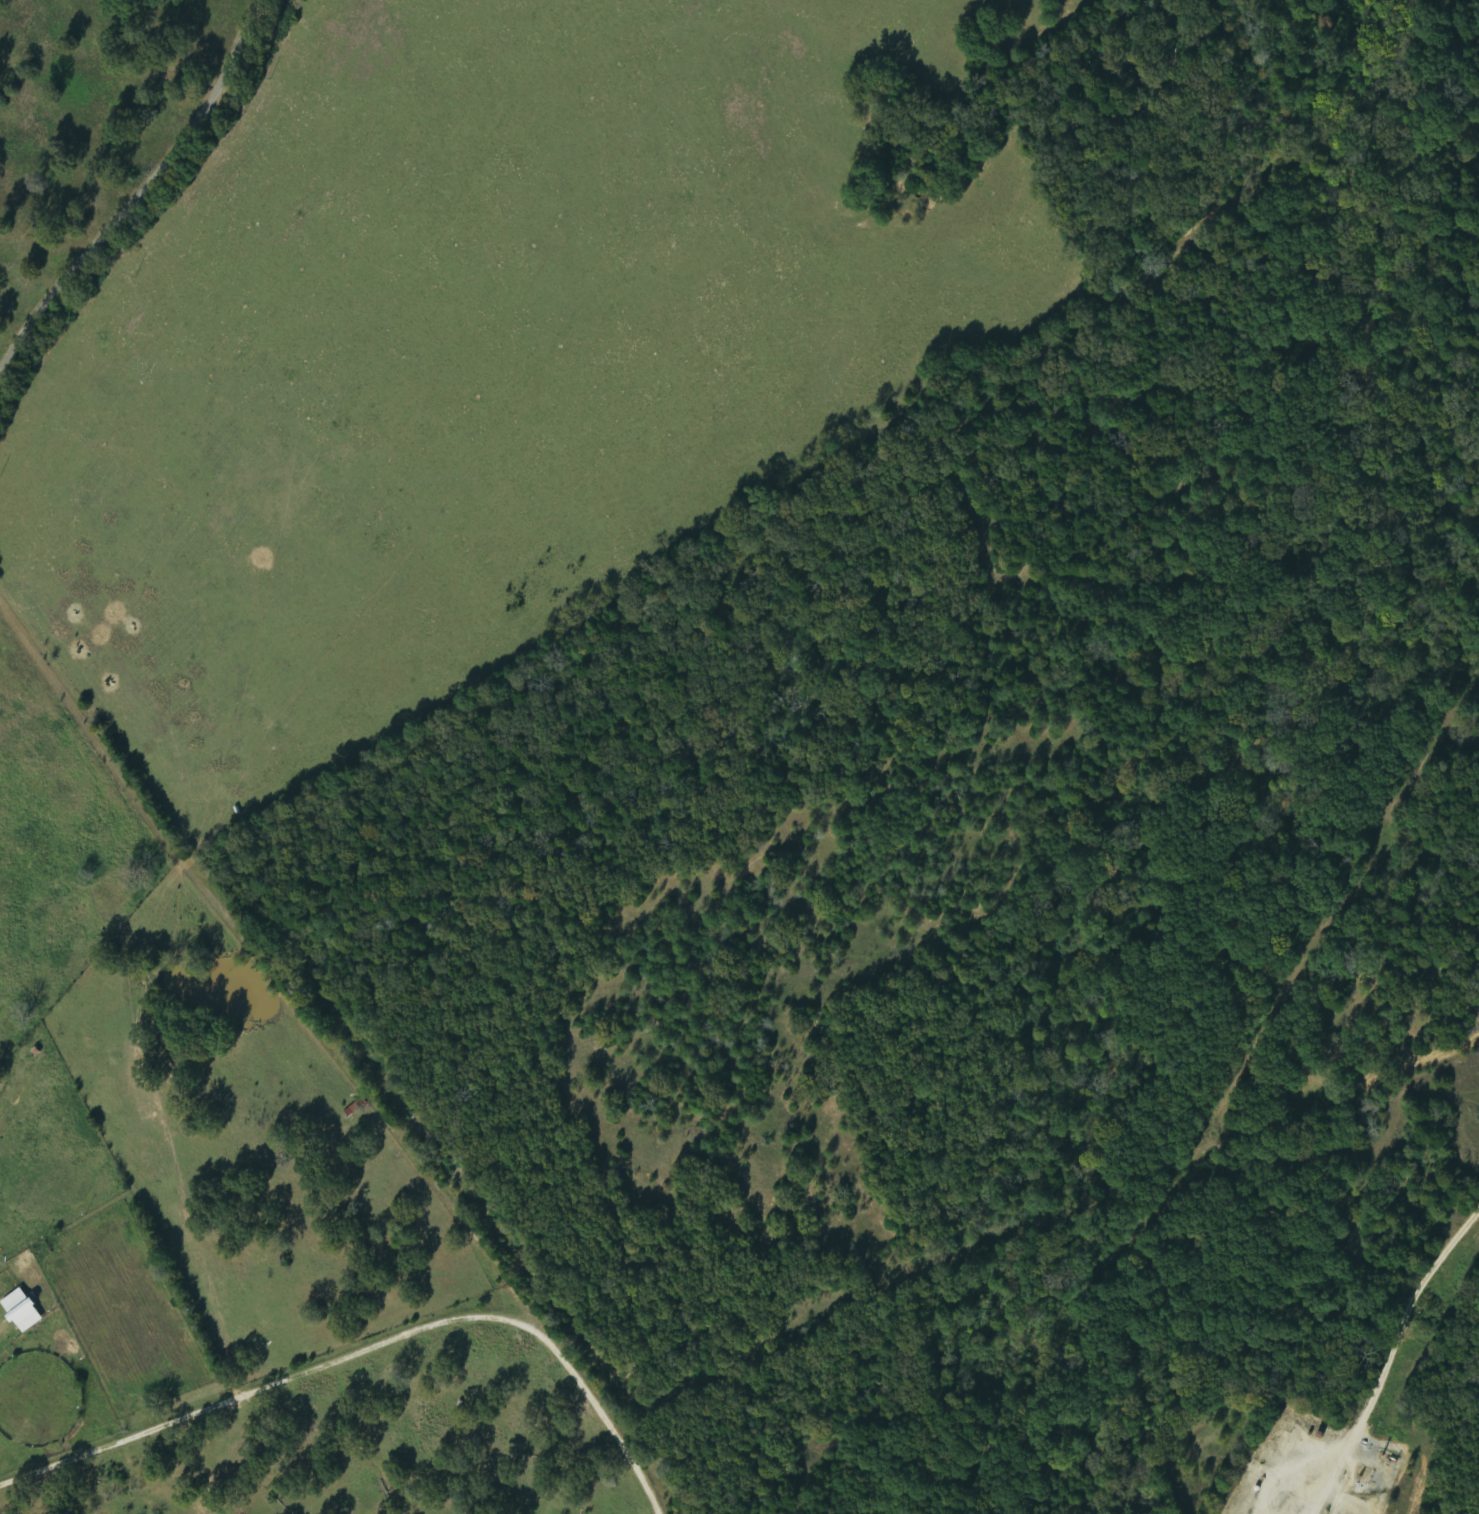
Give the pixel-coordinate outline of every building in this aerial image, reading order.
[(25,1335),(47,1321),(39,1307),(27,1288),(4,1301),(25,1335)]
